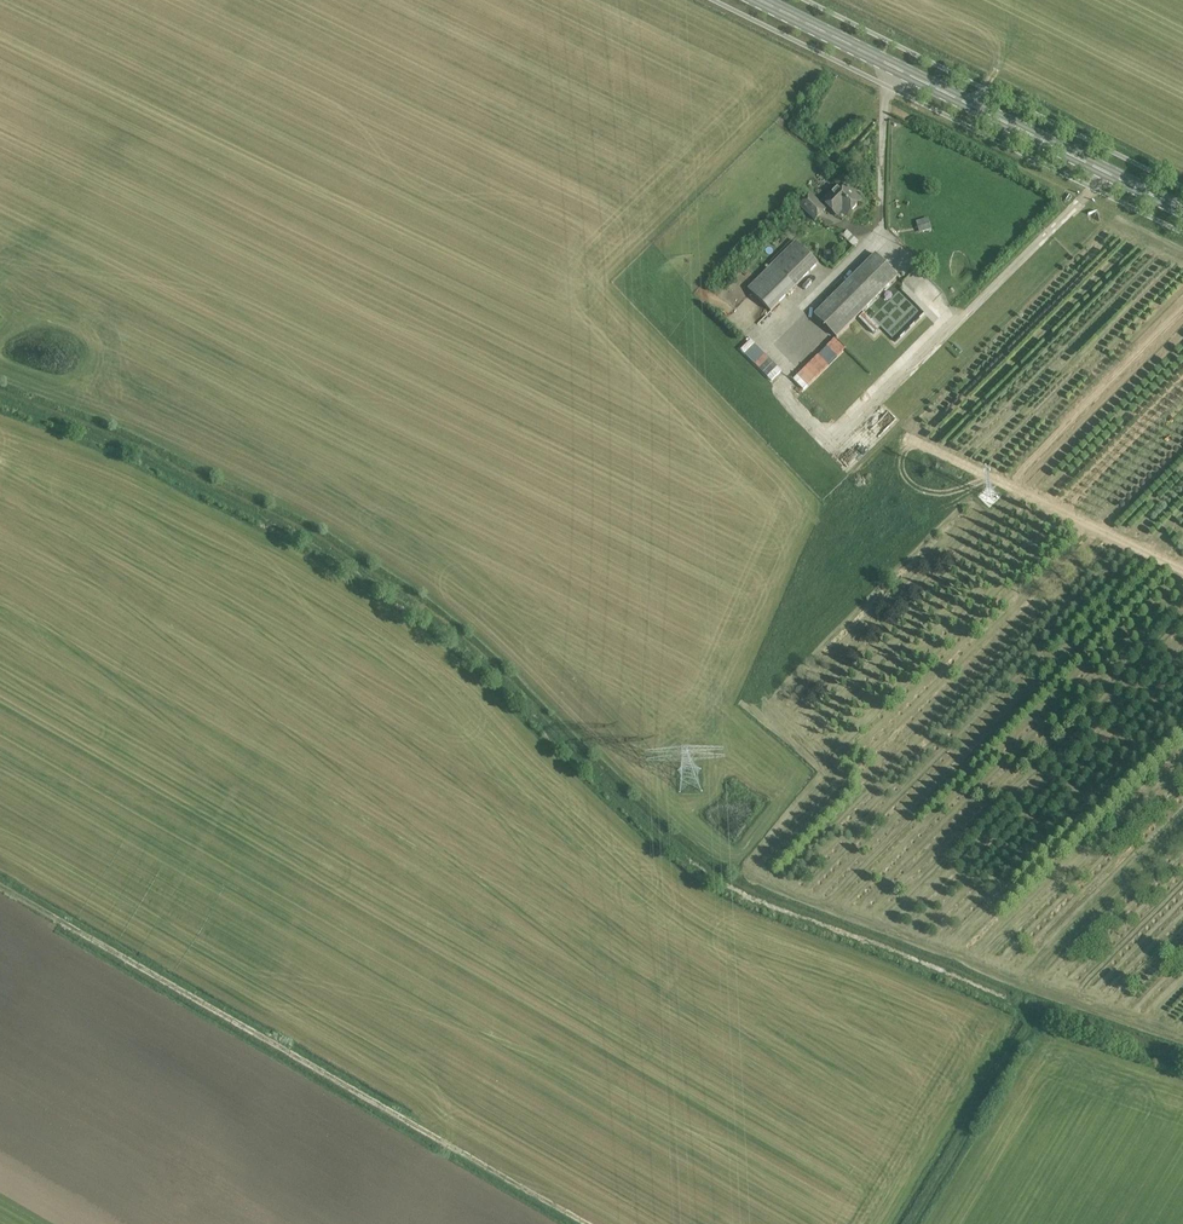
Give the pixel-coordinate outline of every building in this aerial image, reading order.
[(847,215),(862,200),(847,185),(841,192),(836,187),(820,203),(811,195),(800,206),(815,220),(817,218),(815,219),(813,218),(824,207),(825,209),(823,211),(824,211),(829,207),(837,216),(837,215),(835,213),(840,208),(847,215)] [(928,217),(916,221),(919,233),(932,229),(928,217)] [(845,231),(841,236),(853,244),(856,239),(845,231)] [(771,311),(795,287),(818,264),(796,241),(748,289),(771,311)] [(875,254),(814,315),(837,337),(898,276),(875,254)] [(864,313),(859,318),(874,334),(879,329),(864,313)] [(754,430),(758,425),(743,413),(739,418),(754,430)]
